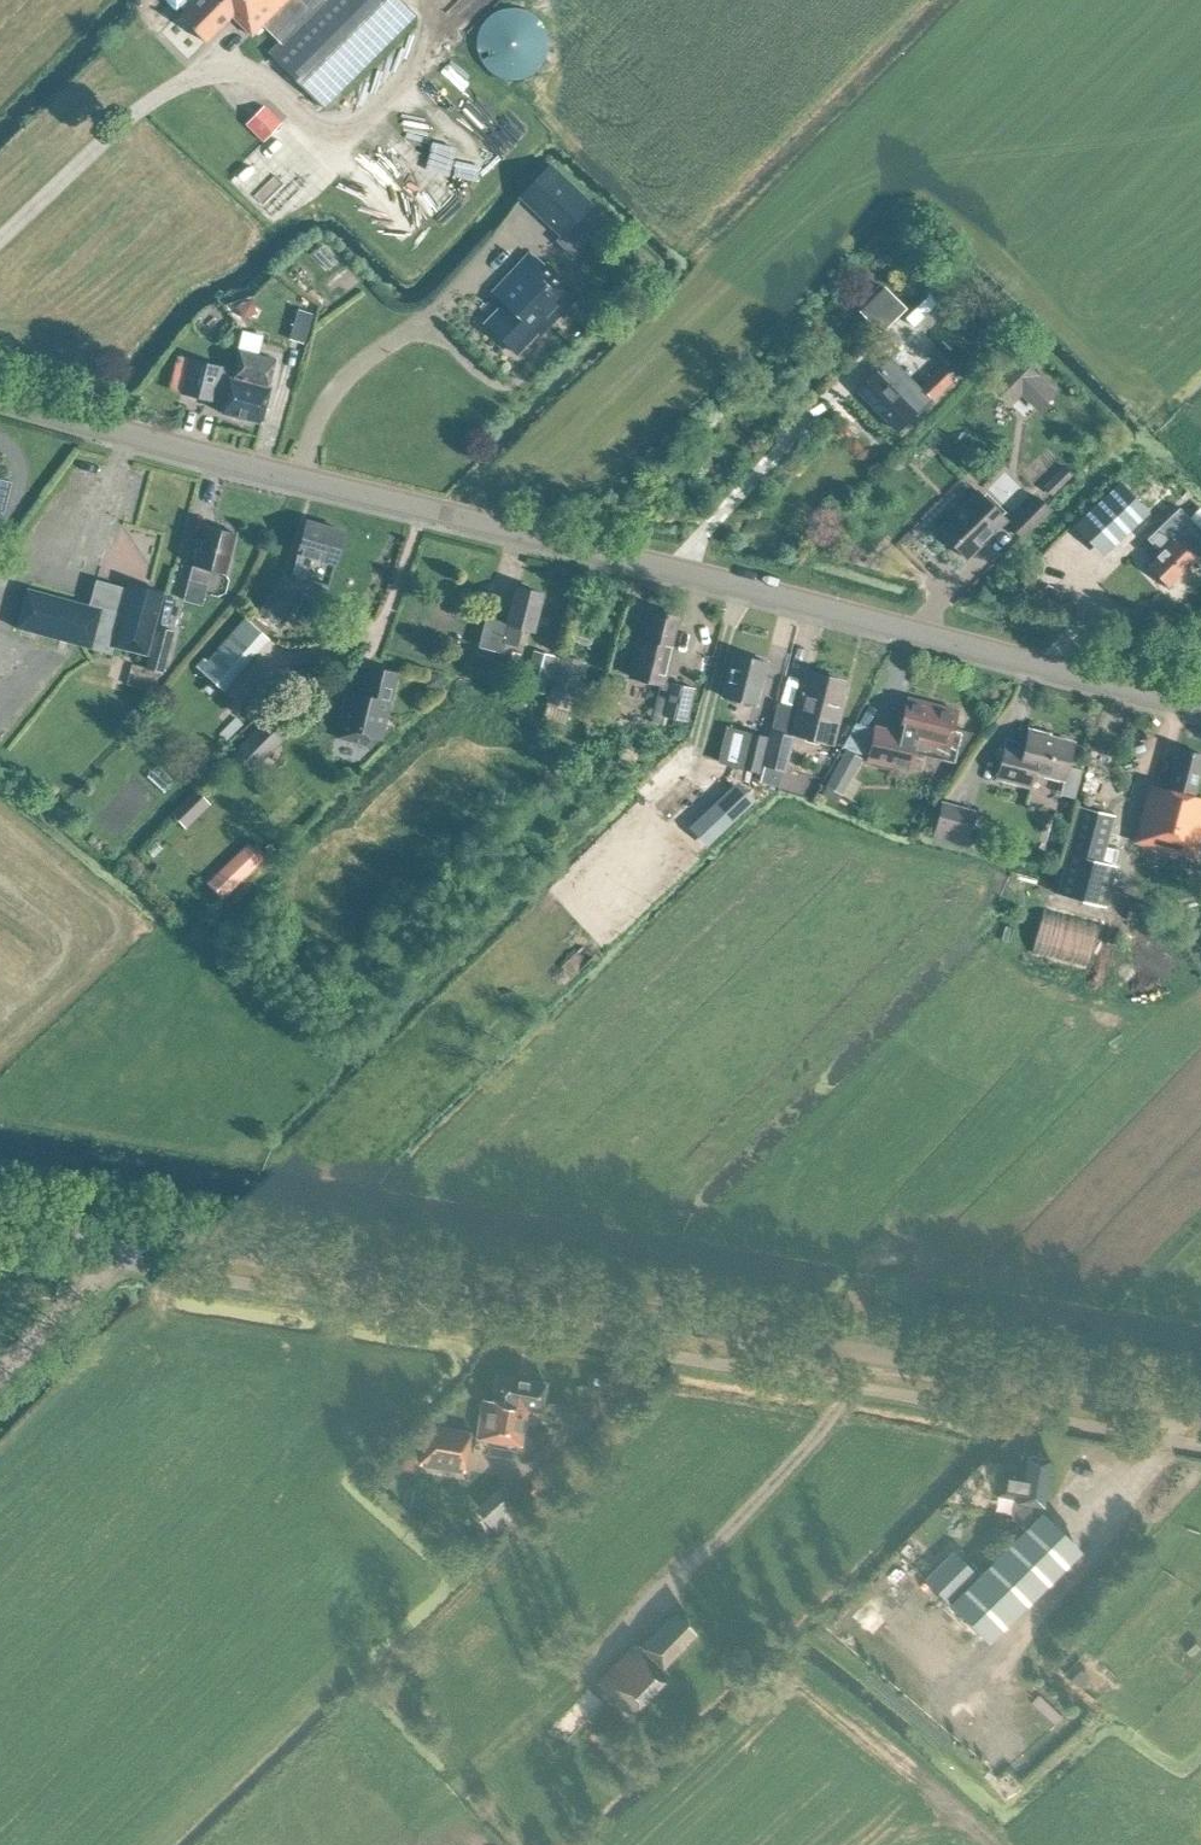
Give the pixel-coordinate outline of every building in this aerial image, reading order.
[(179,15),(205,41),(231,15),(251,35),(262,24),(280,41),(268,52),(323,106),(415,15),(400,0),(194,0),(179,15)] [(509,78),(513,78),(517,78),(523,77),(527,75),(530,73),(533,71),(535,70),(538,67),(540,64),(541,62),(542,60),(543,59),(545,55),(546,51),(547,47),(547,43),(547,39),(546,35),(546,33),(544,29),(542,25),(540,22),(538,19),(536,17),(533,15),(530,12),(526,10),(520,8),(516,7),(512,7),(508,7),(504,8),(502,8),(498,10),(495,11),(491,14),(488,16),(487,18),(484,21),(482,24),(481,26),(479,29),(477,33),(477,37),(476,41),(476,45),(477,49),(477,51),(478,53),(479,57),(481,61),(482,62),(483,64),(486,67),(489,70),(490,71),(494,74),(497,75),(503,77),(507,78),(509,78)] [(262,140),(281,122),(264,104),(244,122),(262,140)] [(231,166),(219,155),(210,165),(221,176),(231,166)] [(560,237),(592,203),(549,162),(517,196),(560,237)] [(533,253),(532,255),(527,251),(489,291),(501,302),(482,322),(516,355),(536,334),(539,337),(580,293),(546,261),(543,263),(533,253)] [(952,307),(967,292),(949,273),(934,288),(952,307)] [(904,311),(882,289),(859,312),(880,334),(904,311)] [(237,303),(242,317),(257,312),(252,298),(237,303)] [(303,343),(312,313),(297,308),(288,338),(303,343)] [(268,387),(268,386),(275,359),(257,354),(261,335),(242,330),(236,349),(238,350),(231,377),(268,387)] [(994,384),(1034,415),(1059,383),(1018,352),(994,384)] [(231,377),(226,375),(227,370),(221,368),(221,365),(189,358),(180,397),(213,405),(214,397),(223,399),(220,412),(261,422),(270,387),(268,386),(268,387),(231,377)] [(916,415),(953,379),(940,366),(903,401),(888,385),(891,382),(877,369),(856,389),(896,430),(914,413),(916,415)] [(1135,491),(1162,518),(1178,502),(1151,475),(1135,491)] [(0,478),(0,509),(3,510),(11,481),(0,478)] [(1145,511),(1119,484),(1078,523),(1103,551),(1145,511)] [(966,557),(1004,518),(976,491),(938,529),(966,557)] [(1021,536),(1049,508),(1035,495),(1007,523),(1021,536)] [(1173,536),(1174,538),(1147,564),(1167,586),(1200,553),(1200,529),(1191,519),(1173,536)] [(334,563),(343,530),(306,520),(299,544),(300,544),(297,553),(291,574),(305,578),(311,557),(334,563)] [(234,533),(205,525),(199,549),(196,548),(183,599),(201,604),(210,569),(223,572),(234,533)] [(146,653),(154,624),(162,592),(128,583),(127,587),(95,579),(89,604),(26,587),(15,627),(111,652),(113,644),(146,653)] [(532,629),(542,592),(516,586),(506,623),(485,616),(478,646),(502,652),(505,642),(517,645),(521,627),(532,629)] [(274,626),(287,604),(274,596),(270,602),(265,599),(256,614),(274,626)] [(670,645),(678,616),(651,609),(645,634),(638,633),(628,674),(664,683),(673,646),(670,645)] [(223,688),(267,637),(247,619),(203,670),(223,688)] [(154,624),(146,653),(147,654),(144,667),(162,672),(174,629),(154,624)] [(542,693),(552,655),(532,649),(522,687),(542,693)] [(574,691),(573,691),(583,660),(560,653),(545,703),(550,704),(546,715),(562,719),(566,708),(568,709),(574,691)] [(756,704),(766,661),(732,653),(722,696),(756,704)] [(380,739),(397,672),(367,665),(360,692),(345,688),(333,736),(365,744),(367,735),(380,739)] [(428,668),(424,683),(438,687),(442,672),(428,668)] [(831,742),(836,722),(832,721),(842,680),(807,671),(791,732),(831,742)] [(685,721),(693,688),(669,682),(661,715),(685,721)] [(953,727),(958,708),(906,695),(898,729),(874,723),(865,760),(910,771),(914,752),(953,761),(971,731),(953,727)] [(227,726),(243,709),(233,699),(216,716),(227,726)] [(298,723),(279,703),(232,749),(251,769),(284,737),(298,723)] [(1063,780),(1072,742),(1048,736),(1049,733),(1029,728),(1023,750),(1004,745),(996,778),(1029,786),(1033,772),(1063,780)] [(740,767),(757,771),(766,736),(748,731),(740,767)] [(782,768),(790,737),(771,732),(764,763),(782,768)] [(616,758),(630,765),(639,748),(626,740),(616,758)] [(1200,763),(1200,753),(1177,747),(1167,788),(1152,784),(1138,838),(1193,853),(1200,821),(1200,797),(1193,795),(1200,763)] [(846,748),(825,785),(841,794),(862,757),(846,748)] [(737,786),(695,826),(709,841),(752,802),(737,786)] [(966,847),(976,810),(940,801),(930,838),(966,847)] [(1080,805),(1057,893),(1103,906),(1114,866),(1100,863),(1113,813),(1080,805)] [(1055,840),(1058,826),(1047,824),(1044,838),(1055,840)] [(236,883),(264,857),(253,847),(226,873),(236,883)] [(524,1407),(539,1409),(544,1382),(495,1374),(491,1400),(480,1398),(474,1437),(487,1439),(485,1453),(513,1458),(515,1444),(518,1444),(524,1407)] [(462,1470),(468,1431),(425,1424),(418,1463),(462,1470)] [(1040,1502),(1049,1457),(1020,1452),(1017,1473),(998,1469),(994,1492),(1013,1496),(1009,1516),(1025,1519),(1029,1500),(1040,1502)] [(923,1579),(984,1640),(1076,1550),(1039,1512),(976,1574),(953,1550),(923,1579)] [(659,1667),(693,1633),(672,1613),(638,1647),(634,1642),(596,1681),(626,1711),(664,1673),(659,1667)]
